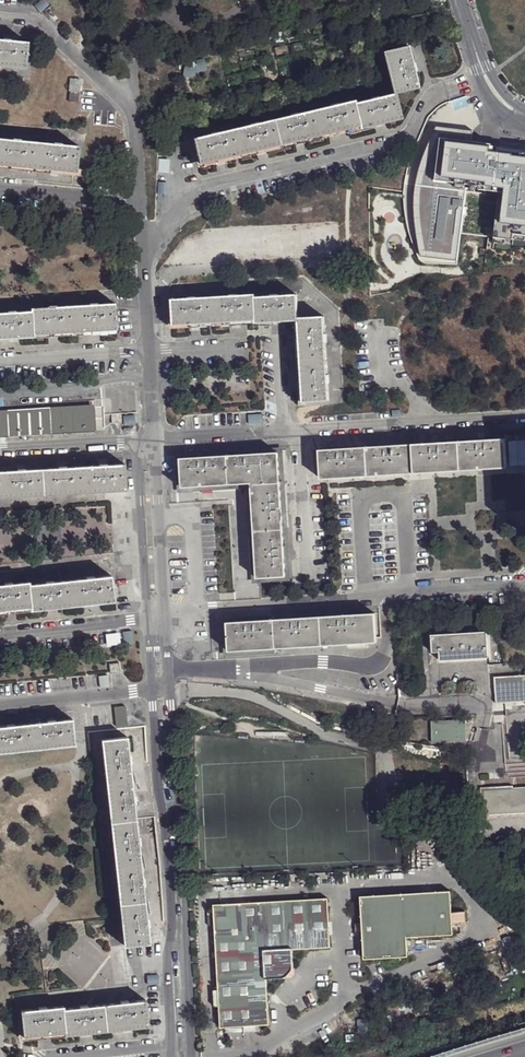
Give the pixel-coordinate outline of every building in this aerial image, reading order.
[(27,71),(30,46),(0,42),(0,68),(27,71)] [(394,93),(397,92),(419,86),(409,45),(385,50),(394,93)] [(184,75),(206,74),(205,60),(183,62),(184,75)] [(82,82),(71,82),(72,94),(73,94),(73,95),(82,96),(82,82)] [(397,92),(394,93),(355,102),(359,125),(361,127),(402,117),(397,92)] [(82,96),(73,95),(72,105),(80,106),(82,96)] [(359,125),(355,102),(354,100),(315,110),(321,134),(359,125)] [(321,134),(315,110),(274,120),(280,144),(321,134)] [(280,144),(274,120),(232,130),(238,154),(280,144)] [(436,123),(424,151),(420,162),(416,179),(413,206),(414,222),(420,256),(456,260),(465,184),(499,188),(494,235),(514,238),(514,235),(524,236),(524,149),(505,147),(504,149),(495,148),(496,141),(476,139),(477,128),(436,123)] [(238,154),(232,130),(195,140),(201,163),(238,154)] [(39,142),(0,139),(0,165),(37,168),(39,142)] [(39,142),(37,168),(80,172),(82,146),(39,142)] [(257,322),(256,298),(256,296),(218,298),(220,324),(257,322)] [(300,321),(300,320),(298,296),(256,298),(257,322),(257,324),(300,321)] [(220,324),(218,298),(174,302),(175,327),(220,324)] [(77,311),(79,337),(119,334),(118,308),(77,311)] [(79,337),(77,311),(35,314),(35,317),(36,339),(79,337)] [(35,317),(0,318),(0,344),(36,342),(36,339),(35,317)] [(300,320),(300,321),(302,364),(328,362),(325,318),(300,320)] [(328,362),(302,364),(304,403),(330,402),(328,362)] [(96,413),(51,416),(0,419),(0,441),(97,435),(96,413)] [(508,467),(507,438),(460,441),(461,470),(508,467)] [(461,470),(460,441),(441,443),(434,443),(414,445),(415,473),(461,470)] [(414,445),(367,448),(369,476),(415,473),(414,445)] [(367,448),(321,451),(323,480),(369,476),(367,448)] [(282,485),(280,453),(271,454),(267,454),(255,454),(248,455),(242,455),(237,456),(229,457),(231,487),(230,488),(252,488),(282,485)] [(184,491),(230,488),(231,487),(229,457),(222,457),(217,457),(211,458),(201,458),(195,459),(190,459),(182,459),(184,489),(184,491)] [(129,495),(127,469),(86,472),(88,498),(129,495)] [(88,498),(86,472),(45,474),(46,500),(88,498)] [(46,500),(45,474),(3,477),(5,503),(46,500)] [(282,485),(252,488),(254,532),(285,531),(284,523),(285,524),(285,518),(284,518),(284,510),(285,510),(284,504),(283,504),(282,485)] [(257,581),(288,579),(286,538),(285,538),(285,531),(254,532),(257,581)] [(72,584),(75,610),(117,605),(114,580),(72,584)] [(75,610),(72,584),(31,588),(32,612),(33,614),(75,610)] [(31,588),(30,586),(0,589),(0,615),(32,612),(31,588)] [(321,646),(377,642),(378,638),(376,613),(321,617),(321,646)] [(321,617),(274,620),(276,649),(321,646),(321,617)] [(276,649),(274,620),(264,620),(236,622),(226,623),(228,653),(276,650),(276,649)] [(488,657),(487,630),(478,631),(478,638),(438,641),(439,651),(439,660),(488,657)] [(430,635),(430,642),(438,641),(478,638),(478,631),(430,635)] [(431,652),(439,651),(438,641),(430,642),(431,652)] [(515,647),(504,648),(505,663),(516,662),(515,647)] [(123,676),(121,667),(112,668),(112,677),(123,676)] [(495,676),(496,702),(506,702),(524,700),(524,674),(495,676)] [(128,725),(126,706),(114,707),(116,726),(128,725)] [(462,716),(428,716),(429,738),(463,736),(462,716)] [(78,750),(73,724),(32,728),(36,754),(78,750)] [(32,728),(0,731),(0,758),(36,754),(32,728)] [(130,741),(105,744),(110,785),(134,782),(130,741)] [(134,782),(110,785),(114,826),(139,823),(134,782)] [(524,811),(524,787),(513,787),(512,785),(479,787),(480,813),(524,811)] [(139,823),(114,826),(119,867),(143,864),(139,823)] [(143,864),(119,867),(123,907),(148,904),(143,864)] [(448,892),(358,897),(359,924),(360,934),(362,960),(406,958),(404,939),(451,936),(448,892)] [(217,1007),(218,1029),(267,1026),(265,980),(283,978),(291,969),(290,951),(328,948),(326,899),(211,906),(211,913),(212,927),(216,991),(217,1007)] [(148,904),(123,907),(128,949),(152,946),(148,904)] [(106,1008),(109,1033),(148,1028),(146,1004),(106,1008)] [(64,1012),(64,1036),(65,1037),(109,1033),(106,1008),(64,1012)] [(64,1036),(64,1012),(63,1010),(21,1014),(24,1039),(31,1039),(64,1036)]
